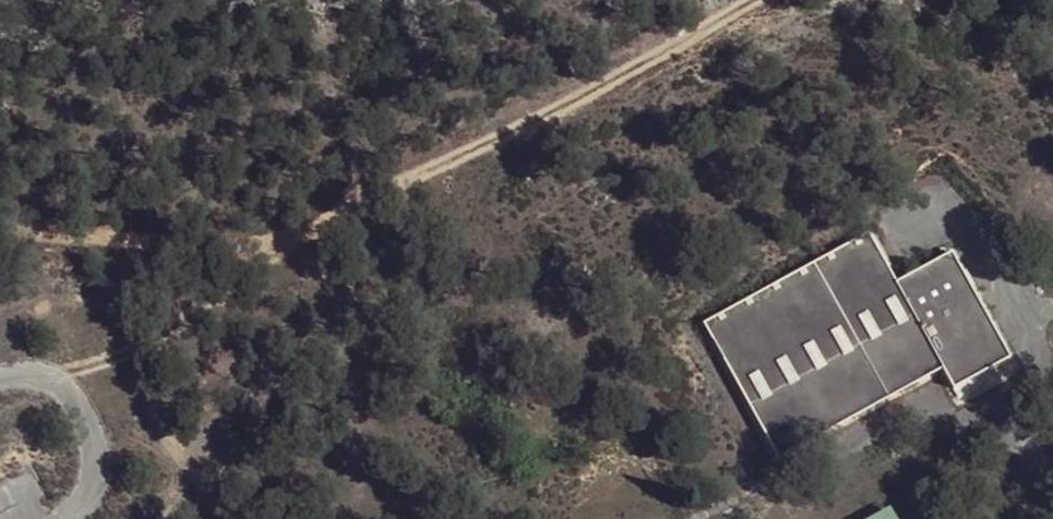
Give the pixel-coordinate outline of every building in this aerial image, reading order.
[(1011,359),(952,251),(895,282),(868,231),(706,319),(781,455),(941,368),(953,390),(1011,359)] [(890,507),(868,518),(896,518),(890,507)]
